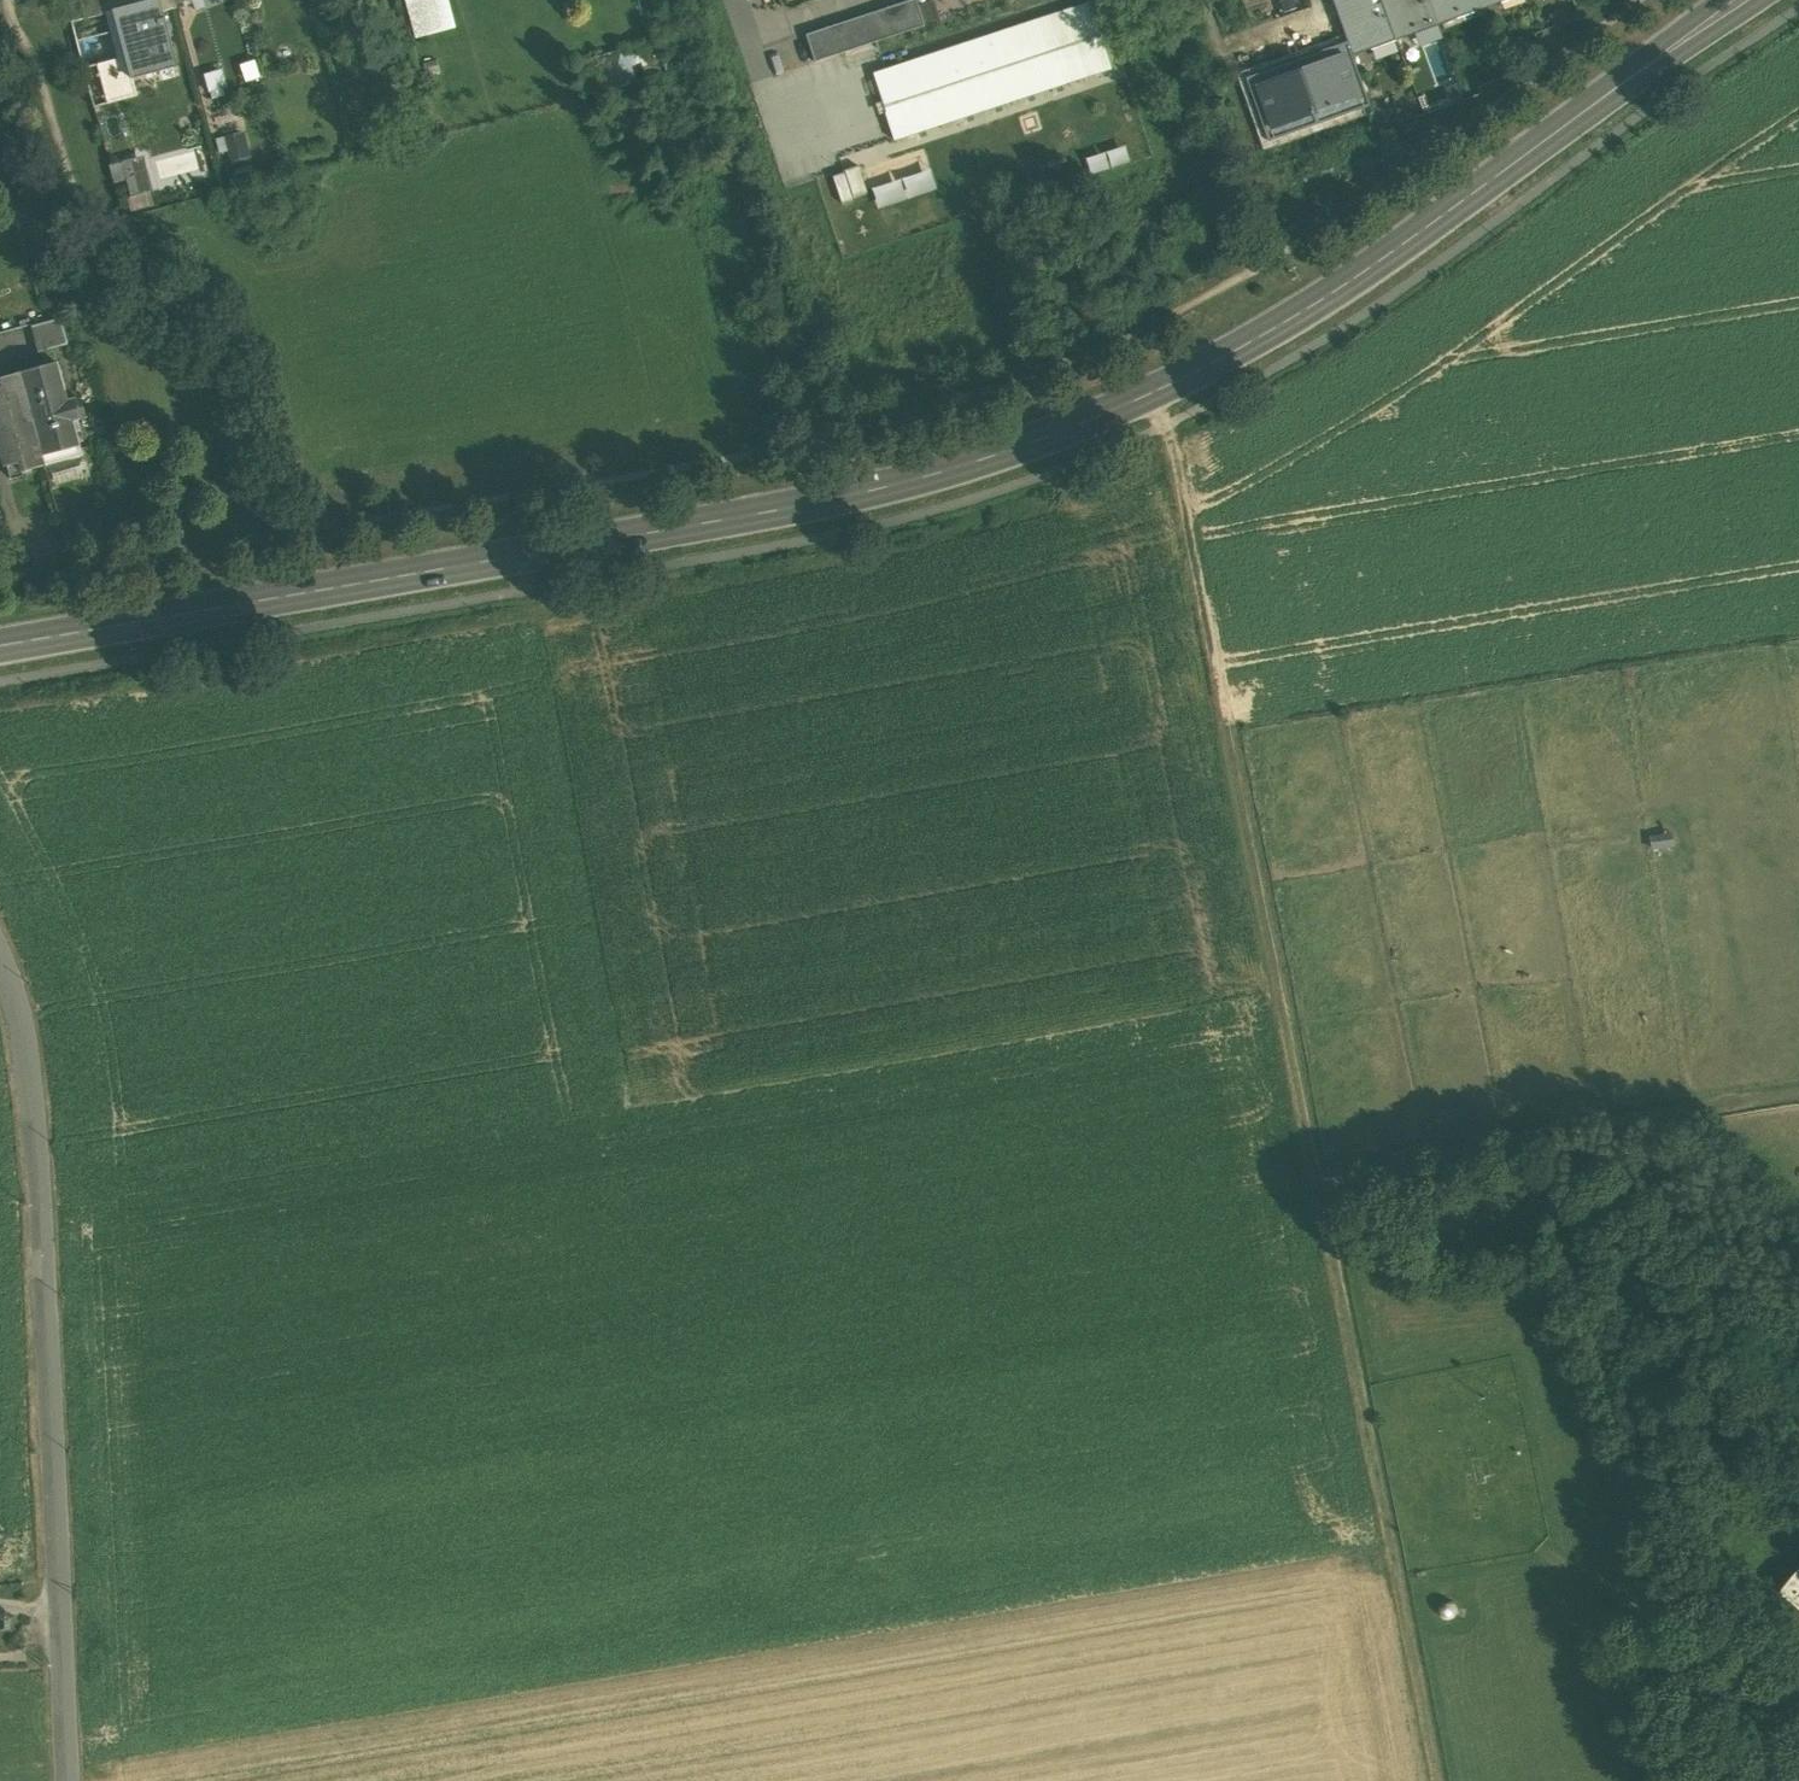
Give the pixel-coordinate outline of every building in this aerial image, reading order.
[(145,2),(144,0),(80,0),(85,19),(106,14),(113,12),(131,79),(133,79),(177,67),(163,11),(177,8),(174,0),(153,0),(145,2)] [(416,37),(457,26),(450,0),(406,0),(416,37)] [(806,34),(815,62),(924,26),(916,0),(910,0),(806,34)] [(1075,3),(1074,0),(1057,0),(1041,6),(1044,14),(1075,3)] [(1348,43),(1352,55),(1373,47),(1371,41),(1392,33),(1381,0),(1332,0),(1348,43)] [(1392,33),(1395,39),(1416,32),(1414,25),(1435,18),(1429,0),(1381,0),(1392,33)] [(1435,18),(1437,24),(1458,17),(1456,10),(1478,2),(1477,0),(1429,0),(1435,18)] [(1478,2),(1480,9),(1501,1),(1501,0),(1477,0),(1478,2)] [(1088,1),(872,73),(895,140),(1110,67),(1088,1)] [(113,12),(106,14),(117,58),(96,63),(108,104),(138,96),(133,79),(131,79),(113,12)] [(900,60),(961,40),(958,30),(896,51),(900,60)] [(1352,55),(1348,43),(1296,61),(1317,121),(1369,102),(1352,55)] [(632,50),(611,49),(611,80),(631,80),(632,50)] [(1317,121),(1296,61),(1246,79),(1267,138),(1317,121)] [(245,132),(220,135),(223,161),(248,158),(245,132)] [(878,183),(930,166),(925,150),(873,166),(878,183)] [(152,153),(136,158),(146,193),(161,189),(152,153)] [(136,158),(121,162),(131,197),(146,193),(136,158)] [(840,200),(867,192),(859,165),(832,173),(840,200)] [(932,169),(872,186),(877,205),(938,188),(932,169)] [(60,318),(32,326),(38,352),(67,344),(60,318)] [(57,362),(20,372),(45,465),(83,455),(73,420),(80,418),(75,398),(68,400),(57,362)] [(0,378),(0,446),(5,466),(19,462),(22,472),(45,465),(20,372),(0,378)] [(1784,1588),(1785,1593),(1798,1605),(1798,1570),(1784,1588)] [(1457,1614),(1458,1610),(1457,1606),(1455,1603),(1452,1601),(1449,1601),(1445,1601),(1442,1604),(1440,1607),(1440,1610),(1440,1614),(1442,1617),(1445,1619),(1449,1619),(1452,1619),(1455,1617),(1457,1614)]
